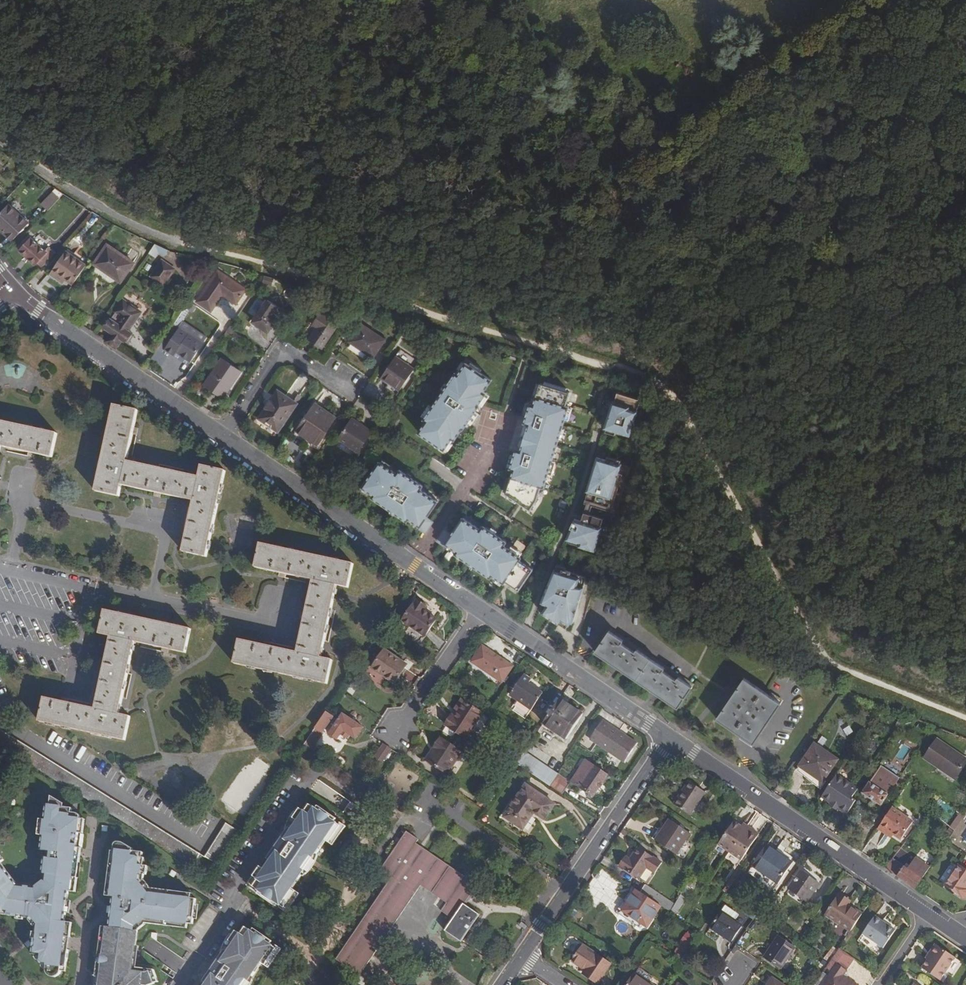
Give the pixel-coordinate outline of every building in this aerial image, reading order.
[(42,204),(50,211),(64,194),(57,188),(42,204)] [(0,213),(0,231),(5,235),(7,233),(14,238),(27,224),(7,205),(0,213)] [(7,233),(5,235),(11,241),(14,238),(7,233)] [(41,268),(52,257),(55,253),(48,247),(45,251),(30,239),(19,251),(34,265),(35,263),(41,268)] [(152,244),(146,253),(150,256),(157,246),(152,244)] [(105,247),(93,264),(117,281),(130,263),(105,247)] [(72,284),(84,266),(64,252),(49,274),(56,279),(59,275),(65,280),(72,284)] [(172,269),(160,261),(150,277),(161,285),(172,269)] [(215,273),(198,299),(212,309),(224,292),(237,301),(247,287),(227,274),(224,279),(215,273)] [(191,297),(187,303),(194,308),(198,302),(191,297)] [(268,299),(253,322),(269,333),(278,318),(273,315),(279,307),(268,299)] [(112,332),(130,305),(122,300),(104,327),(112,332)] [(140,312),(130,305),(112,332),(106,341),(115,348),(121,339),(126,342),(132,334),(127,330),(140,312)] [(312,325),(322,311),(320,309),(302,336),(309,341),(318,329),(312,325)] [(340,323),(322,311),(312,325),(318,329),(309,341),(322,350),(340,323)] [(190,358),(204,338),(189,327),(188,329),(179,323),(164,344),(174,351),(177,348),(190,358)] [(362,325),(350,341),(375,359),(386,341),(362,325)] [(397,357),(382,378),(401,391),(415,370),(397,357)] [(220,358),(203,385),(221,398),(232,381),(235,383),(242,373),(220,358)] [(491,380),(465,363),(457,374),(455,373),(423,420),(426,421),(418,433),(443,450),(451,439),(454,440),(462,429),(478,406),(477,405),(485,393),(483,392),(491,380)] [(513,469),(506,493),(533,502),(538,492),(542,479),(546,480),(568,407),(565,406),(569,393),(539,383),(533,405),(529,404),(523,423),(528,425),(520,451),(515,449),(509,469),(513,469)] [(276,391),(266,406),(270,409),(262,421),(278,432),(297,405),(276,391)] [(620,403),(644,409),(647,400),(622,394),(620,403)] [(604,432),(614,435),(615,431),(629,436),(637,411),(628,408),(629,406),(612,401),(603,428),(606,428),(604,432)] [(296,432),(294,436),(308,446),(311,441),(318,446),(336,418),(314,404),(296,432)] [(120,498),(123,486),(128,463),(139,413),(116,408),(97,493),(120,498)] [(351,421),(339,439),(357,451),(371,431),(363,426),(362,428),(351,421)] [(4,449),(54,461),(59,437),(0,424),(0,448),(4,449)] [(597,458),(587,492),(610,498),(620,464),(597,458)] [(132,488),(137,465),(128,463),(123,486),(132,488)] [(401,476),(383,464),(366,489),(377,497),(376,499),(410,523),(412,520),(422,527),(421,530),(427,534),(435,523),(429,519),(440,502),(423,491),(426,487),(403,472),(401,476)] [(137,465),(132,488),(188,501),(193,478),(137,465)] [(201,479),(196,503),(184,553),(208,558),(227,474),(203,468),(201,479)] [(188,501),(196,503),(201,479),(193,478),(188,501)] [(446,531),(439,542),(446,547),(448,545),(459,552),(457,555),(491,578),(493,575),(504,583),(506,581),(519,590),(533,570),(519,560),(521,558),(504,546),(507,542),(484,527),(482,530),(465,519),(453,535),(446,531)] [(578,546),(594,551),(599,534),(608,537),(611,530),(575,519),(566,539),(579,543),(578,546)] [(314,582),(338,587),(350,590),(355,566),(262,545),(257,569),(314,582)] [(570,622),(572,623),(583,587),(577,585),(579,577),(569,574),(570,572),(561,569),(560,572),(554,570),(540,602),(547,606),(542,613),(548,617),(551,613),(567,624),(570,622)] [(314,582),(310,597),(334,602),(338,587),(314,582)] [(325,643),(334,602),(310,597),(301,638),(325,643)] [(415,601),(402,621),(424,637),(436,620),(423,611),(425,607),(415,601)] [(112,637),(135,642),(187,654),(192,630),(107,610),(101,635),(112,637)] [(690,686),(675,676),(674,679),(661,670),(662,667),(632,646),(630,649),(618,641),(620,638),(607,629),(594,651),(676,707),(690,686)] [(112,637),(110,645),(133,651),(135,642),(112,637)] [(298,653),(321,659),(325,643),(301,638),(298,653)] [(632,646),(620,638),(618,641),(630,649),(632,646)] [(321,659),(298,653),(241,641),(236,665),(328,685),(333,661),(321,659)] [(110,645),(99,700),(121,705),(133,651),(110,645)] [(482,646),(471,662),(501,683),(512,666),(482,646)] [(383,650),(371,669),(394,683),(404,668),(397,664),(399,660),(383,650)] [(675,676),(662,667),(661,670),(674,679),(675,676)] [(523,705),(530,709),(531,710),(543,693),(528,683),(530,680),(523,675),(509,695),(523,705)] [(781,697),(769,690),(767,692),(742,676),(716,716),(741,733),(739,735),(752,744),(781,697)] [(130,716),(119,714),(97,709),(45,697),(40,721),(125,741),(130,716)] [(121,705),(99,700),(97,709),(119,714),(121,705)] [(463,700),(455,712),(458,714),(455,718),(452,716),(446,726),(467,739),(471,732),(483,714),(463,700)] [(559,700),(556,704),(563,708),(566,704),(559,700)] [(556,704),(543,724),(566,739),(580,718),(566,708),(568,706),(566,704),(563,708),(556,704)] [(568,706),(566,708),(580,718),(583,713),(569,704),(568,706)] [(342,714),(328,734),(337,740),(340,735),(348,740),(350,736),(355,739),(362,727),(342,714)] [(444,724),(446,726),(452,716),(450,714),(444,724)] [(324,715),(313,730),(320,735),(331,720),(324,715)] [(602,721),(589,740),(623,762),(635,744),(602,721)] [(843,737),(855,733),(853,727),(841,732),(843,737)] [(310,751),(320,735),(313,730),(303,746),(310,751)] [(440,738),(425,760),(446,774),(461,751),(440,738)] [(953,780),(964,762),(933,742),(921,760),(953,780)] [(387,745),(383,743),(371,761),(378,766),(390,748),(387,745)] [(816,774),(823,778),(835,761),(812,746),(798,767),(813,778),(816,774)] [(555,777),(557,774),(524,752),(516,764),(549,786),(555,777)] [(585,759),(571,780),(593,795),(608,774),(585,759)] [(880,766),(861,793),(880,806),(899,778),(880,766)] [(817,788),(823,778),(816,774),(813,778),(798,767),(794,772),(817,788)] [(846,810),(851,798),(850,797),(856,788),(836,774),(820,797),(830,804),(831,803),(837,807),(836,808),(844,813),(846,810)] [(549,786),(561,794),(568,784),(555,777),(549,786)] [(687,783),(672,805),(688,816),(704,794),(687,783)] [(547,800),(526,786),(505,816),(522,828),(533,812),(537,814),(547,800)] [(77,849),(81,818),(78,813),(72,813),(73,808),(62,807),(63,802),(52,795),(51,805),(47,805),(41,849),(45,850),(45,852),(49,852),(48,858),(45,858),(43,874),(45,874),(45,881),(36,886),(30,885),(30,883),(24,882),(24,884),(18,883),(0,861),(3,859),(0,855),(0,905),(5,910),(9,910),(8,916),(18,917),(18,914),(24,914),(24,917),(30,917),(33,915),(40,923),(36,926),(36,932),(38,932),(37,938),(35,938),(33,954),(40,955),(39,960),(43,964),(48,961),(47,971),(47,972),(48,974),(49,975),(52,977),(54,977),(56,977),(59,976),(60,975),(62,973),(62,971),(63,962),(68,962),(69,950),(67,950),(68,941),(63,940),(63,935),(66,936),(68,922),(66,921),(67,911),(62,911),(62,905),(67,906),(69,891),(72,891),(76,854),(72,853),(72,849),(77,849)] [(479,800),(476,805),(484,810),(488,805),(479,800)] [(553,804),(547,800),(537,814),(544,818),(553,804)] [(261,864),(254,874),(259,878),(254,885),(261,889),(259,892),(277,905),(279,902),(286,906),(297,889),(290,884),(296,876),(300,878),(306,869),(305,868),(313,857),(314,858),(320,849),(317,846),(323,837),(330,841),(341,824),(335,819),(337,816),(319,804),(317,807),(311,803),(306,810),(301,806),(294,816),(300,820),(293,829),(292,829),(282,843),(279,841),(274,848),(276,850),(271,857),(273,859),(267,868),(261,864)] [(911,824),(891,808),(877,828),(886,834),(888,831),(892,834),(900,840),(911,824)] [(17,810),(14,816),(20,820),(23,814),(17,810)] [(965,818),(965,817),(961,813),(951,827),(957,831),(965,818)] [(690,833),(669,818),(655,840),(676,854),(686,839),(690,833)] [(732,822),(717,845),(728,852),(740,860),(755,838),(747,833),(749,830),(745,827),(741,824),(739,827),(732,822)] [(224,825),(203,856),(215,864),(236,832),(224,825)] [(392,877),(338,960),(361,975),(420,885),(447,903),(439,914),(451,923),(446,930),(462,941),(480,914),(465,903),(479,880),(467,872),(464,876),(415,843),(417,839),(406,832),(386,863),(381,870),(392,877)] [(149,970),(146,971),(133,970),(136,945),(135,945),(136,930),(134,927),(142,919),(145,922),(173,925),(174,921),(192,923),(195,898),(176,895),(177,890),(149,887),(146,889),(140,881),(143,879),(143,873),(146,873),(146,864),(143,864),(144,856),(142,856),(142,851),(132,849),(132,846),(121,840),(119,839),(116,840),(113,843),(112,850),(115,850),(113,865),(111,865),(109,880),(111,880),(109,895),(112,896),(109,926),(106,926),(105,936),(107,936),(107,940),(101,940),(98,970),(104,971),(104,977),(99,980),(99,984),(142,984),(146,984),(149,984),(154,983),(149,970)] [(790,863),(765,846),(751,867),(776,884),(790,863)] [(661,863),(653,858),(637,847),(630,859),(627,858),(622,866),(639,878),(647,866),(655,872),(661,863)] [(903,867),(896,876),(914,889),(917,885),(928,868),(914,858),(906,869),(903,867)] [(883,868),(891,873),(897,863),(891,859),(883,868)] [(896,876),(903,867),(897,863),(891,873),(896,876)] [(965,885),(965,872),(956,865),(941,887),(960,899),(963,899),(965,895),(965,892),(965,891),(963,889),(965,885)] [(183,876),(176,871),(174,874),(181,879),(183,876)] [(800,872),(788,889),(805,901),(817,884),(800,872)] [(640,890),(657,903),(660,905),(665,897),(645,883),(640,890)] [(914,889),(921,893),(923,890),(917,885),(914,889)] [(637,889),(633,886),(616,910),(636,925),(639,920),(623,909),(637,889)] [(643,923),(657,903),(640,890),(637,889),(623,909),(639,920),(643,923)] [(680,914),(688,897),(682,894),(674,911),(680,914)] [(824,914),(849,931),(860,915),(846,905),(849,901),(837,894),(824,914)] [(674,903),(665,897),(660,905),(669,911),(674,903)] [(719,913),(710,927),(730,941),(740,927),(719,913)] [(881,922),(873,916),(861,934),(881,948),(893,930),(885,925),(880,922),(881,922)] [(216,967),(214,965),(209,972),(212,973),(205,982),(208,984),(207,984),(245,984),(249,980),(250,981),(256,972),(253,970),(259,960),(266,965),(277,948),(271,944),(273,941),(255,928),(252,931),(246,927),(241,934),(237,931),(229,941),(235,945),(229,954),(226,952),(216,967)] [(779,937),(765,957),(781,968),(795,948),(779,937)] [(575,957),(583,945),(577,941),(572,943),(569,948),(568,953),(575,957)] [(575,957),(573,959),(586,969),(584,972),(598,982),(611,963),(583,945),(575,957)] [(929,955),(925,960),(919,968),(938,980),(953,957),(935,945),(932,946),(928,952),(929,955)] [(824,968),(829,972),(821,984),(855,984),(842,976),(853,959),(837,949),(827,964),(824,968)] [(639,967),(635,973),(648,982),(652,976),(639,967)] [(154,968),(149,970),(154,983),(158,981),(154,968)] [(96,984),(99,984),(99,980),(104,977),(104,971),(98,970),(96,984)] [(626,984),(652,984),(648,982),(635,973),(626,984)]
